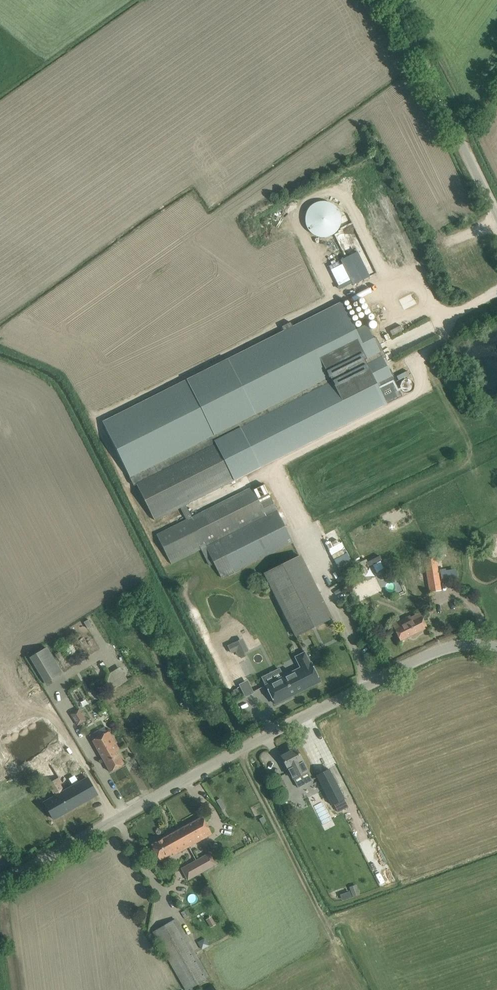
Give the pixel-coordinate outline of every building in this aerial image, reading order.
[(374,266),(368,268),(370,275),(376,273),(374,266)] [(264,341),(105,422),(134,480),(134,481),(383,357),(381,352),(383,351),(376,338),(374,339),(368,326),(358,331),(344,304),(342,301),(293,326),(291,323),(282,327),(284,331),(264,341)] [(383,357),(134,481),(155,521),(180,508),(186,519),(192,517),(186,505),(256,469),(258,468),(267,464),(400,396),(402,395),(393,376),(394,376),(391,369),(390,370),(383,357)] [(186,519),(156,534),(170,561),(199,546),(200,548),(206,545),(205,544),(276,508),(264,485),(253,490),(252,486),(192,517),(186,519)] [(277,510),(206,545),(200,548),(210,566),(214,564),(221,579),(293,542),(277,510)] [(407,513),(393,517),(396,530),(411,526),(407,513)] [(337,529),(323,536),(335,559),(349,552),(337,529)] [(340,569),(354,563),(350,553),(336,558),(340,569)] [(331,618),(300,556),(264,574),(295,636),(331,618)] [(424,558),(429,582),(430,591),(440,590),(438,580),(435,556),(424,558)] [(394,629),(396,632),(400,641),(427,628),(420,614),(404,622),(405,624),(394,629)] [(234,653),(238,651),(241,657),(251,652),(245,638),(230,645),(234,653)] [(44,682),(61,671),(45,646),(28,656),(44,682)] [(311,663),(310,663),(304,653),(295,657),(301,668),(282,677),(284,680),(268,688),(266,685),(275,704),(291,696),(290,695),(294,693),(294,694),(312,685),(311,685),(316,682),(317,683),(320,681),(311,663)] [(107,676),(114,687),(129,678),(122,667),(107,676)] [(240,684),(246,697),(255,693),(249,680),(240,684)] [(71,714),(73,716),(74,715),(80,724),(85,720),(79,710),(71,714)] [(0,720),(0,739),(15,765),(48,745),(67,775),(76,769),(46,719),(25,731),(14,712),(0,720)] [(95,732),(89,735),(92,740),(105,763),(110,772),(124,764),(116,750),(119,749),(111,737),(108,731),(104,733),(97,737),(95,732)] [(296,748),(281,756),(293,779),(294,779),(298,788),(312,781),(307,772),(308,771),(296,748)] [(46,751),(31,759),(48,789),(51,788),(56,796),(44,803),(48,810),(53,819),(97,795),(92,786),(88,778),(83,781),(73,786),(65,791),(61,782),(63,781),(46,751)] [(329,770),(316,776),(332,806),(334,805),(338,812),(348,807),(329,770)] [(76,775),(70,779),(74,785),(80,781),(76,775)] [(189,846),(212,834),(202,817),(180,829),(189,846)] [(151,845),(156,854),(159,860),(172,853),(174,855),(189,846),(180,829),(151,845)] [(216,865),(216,864),(209,853),(196,860),(203,872),(216,865)] [(188,881),(203,872),(196,860),(181,868),(188,881)] [(342,894),(344,899),(361,894),(358,884),(351,886),(352,891),(342,894)] [(196,955),(175,919),(153,932),(173,968),(196,955)] [(203,949),(210,945),(206,938),(199,942),(203,949)] [(196,955),(173,968),(186,989),(208,977),(196,955)]
